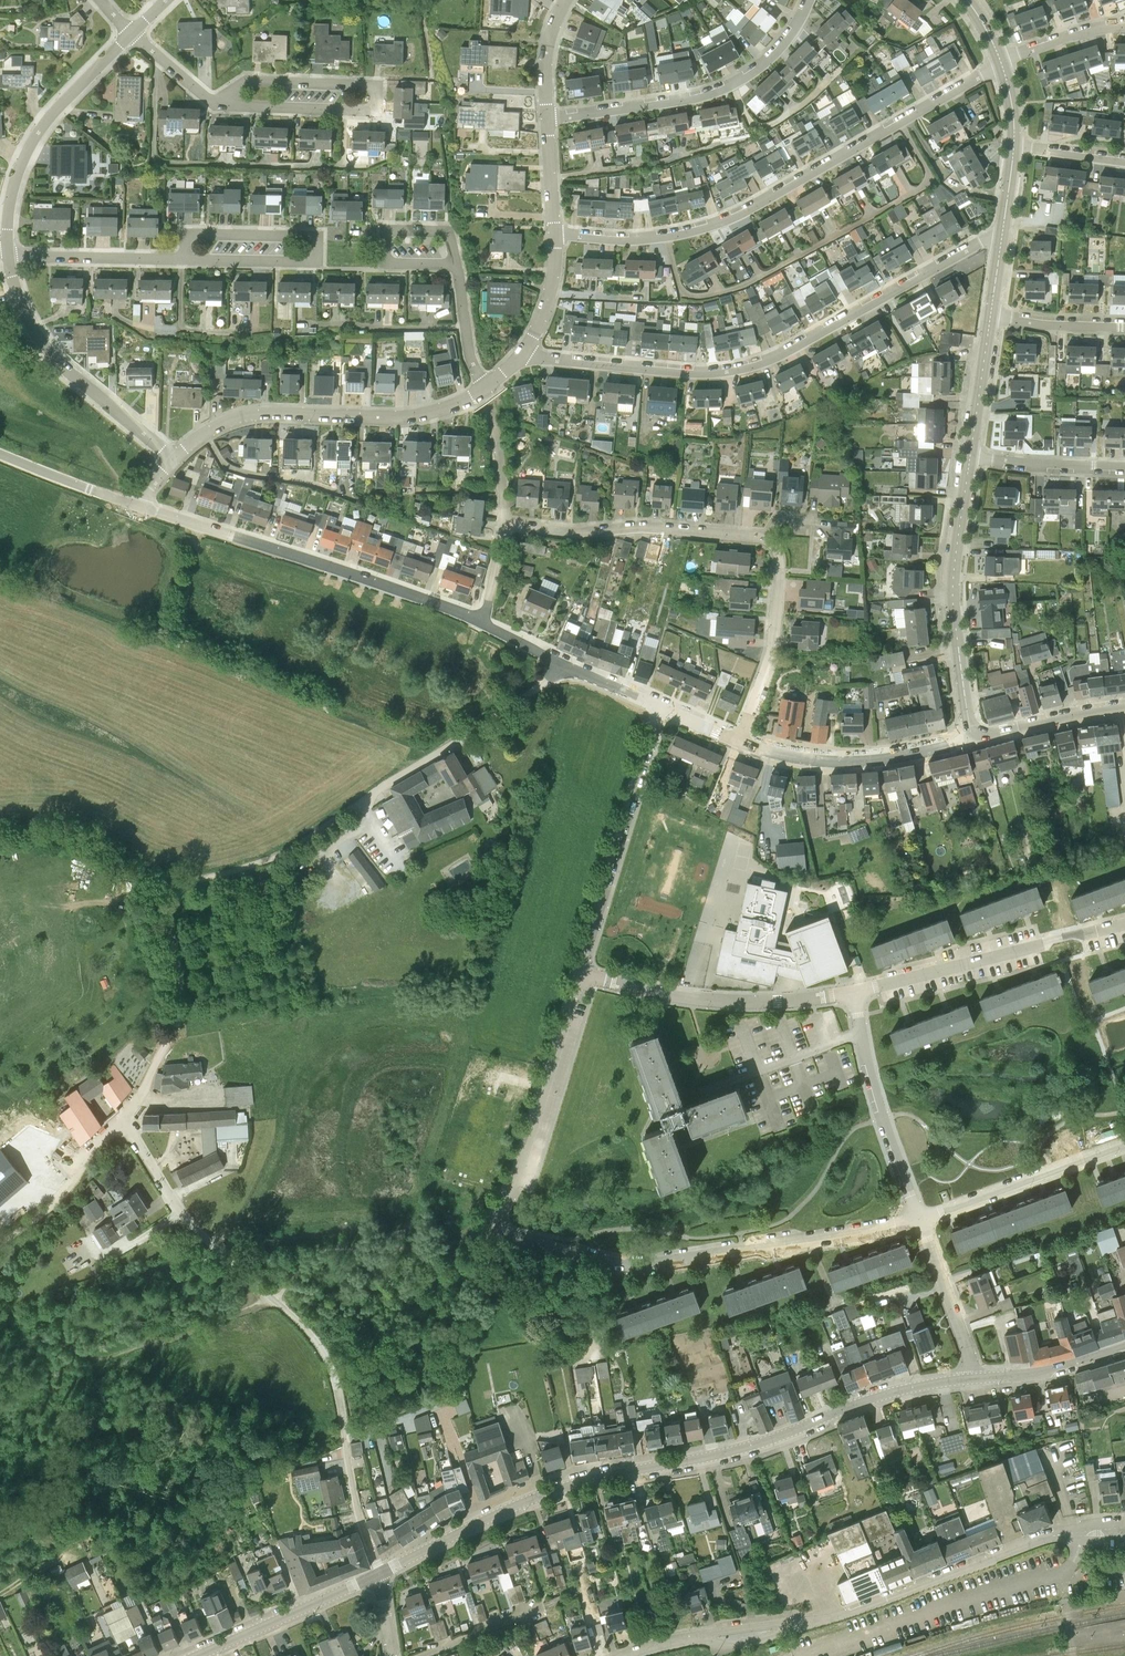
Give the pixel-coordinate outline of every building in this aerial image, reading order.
[(250,13),(250,0),(219,0),(219,6),(229,6),(229,14),(237,13),(250,13)] [(527,15),(528,0),(492,0),(491,20),(502,21),(503,13),(527,15)] [(618,12),(600,0),(595,0),(589,9),(610,23),(618,12)] [(618,12),(624,16),(628,9),(617,2),(618,0),(600,0),(618,12)] [(910,3),(907,0),(886,0),(882,7),(886,10),(884,13),(885,17),(894,24),(898,19),(910,3)] [(1052,13),(1047,0),(1045,0),(1041,2),(1042,5),(1028,10),(1035,28),(1048,23),(1045,16),(1052,13)] [(1075,14),(1070,0),(1058,0),(1055,1),(1055,0),(1047,0),(1052,13),(1058,11),(1061,18),(1075,14)] [(1089,0),(1070,0),(1075,14),(1088,9),(1086,1),(1089,0)] [(703,1),(696,5),(700,11),(707,7),(703,1)] [(928,22),(919,16),(922,12),(910,3),(898,19),(910,28),(916,33),(928,22)] [(693,5),(679,10),(682,17),(696,13),(693,5)] [(652,20),(651,19),(647,15),(637,6),(633,11),(642,19),(637,24),(639,25),(652,20)] [(762,9),(760,7),(751,19),(753,20),(766,31),(776,19),(763,8),(762,9)] [(352,8),(341,8),(341,17),(352,17),(352,8)] [(751,19),(745,14),(744,15),(737,8),(729,18),(731,19),(725,23),(733,34),(734,33),(738,39),(742,34),(755,44),(766,31),(753,20),(751,19)] [(656,13),(652,9),(647,15),(651,19),(656,13)] [(1021,33),(1035,28),(1028,10),(1015,15),(1014,12),(1007,14),(1012,28),(1018,25),(1021,33)] [(828,22),(839,33),(855,18),(847,11),(842,15),(839,11),(828,22)] [(78,28),(86,21),(78,12),(70,19),(70,22),(54,21),(54,26),(41,26),(41,37),(48,37),(48,40),(59,40),(59,48),(81,50),(81,46),(83,45),(84,43),(84,32),(84,31),(83,31),(83,30),(82,30),(81,30),(80,30),(78,28)] [(666,16),(668,23),(674,21),(672,14),(666,16)] [(653,20),(645,23),(648,40),(656,38),(653,20)] [(213,56),(213,45),(212,28),(203,29),(203,21),(178,22),(179,47),(195,46),(195,56),(213,56)] [(577,36),(597,43),(602,29),(583,21),(577,36)] [(823,48),(839,33),(828,22),(817,32),(820,36),(816,40),(823,48)] [(333,34),(326,34),(326,25),(316,25),(315,62),(330,62),(330,59),(350,59),(350,40),(333,40),(333,34)] [(442,28),(437,33),(443,39),(448,35),(442,28)] [(740,56),(732,41),(726,29),(711,37),(724,64),(740,56)] [(268,58),(286,58),(287,36),(273,35),(273,42),(254,42),(254,60),(268,61),(268,58)] [(601,45),(597,43),(577,36),(573,49),(596,57),(601,45)] [(710,71),(724,64),(711,37),(713,43),(698,51),(701,56),(702,55),(710,71)] [(488,65),(489,45),(479,45),(479,40),(470,40),(470,47),(462,47),(461,64),(488,65)] [(807,63),(823,48),(816,40),(811,44),(807,41),(797,51),(807,63)] [(374,63),(403,64),(404,41),(394,41),(394,44),(374,43),(374,63)] [(931,46),(946,71),(957,64),(954,59),(961,55),(954,42),(941,50),(936,43),(931,46)] [(1124,61),(1124,44),(1115,44),(1115,52),(1107,52),(1107,66),(1108,65),(1109,67),(1114,67),(1114,61),(1124,61)] [(489,45),(488,65),(492,66),(492,68),(510,69),(510,67),(516,67),(517,46),(517,49),(504,48),(504,46),(489,45)] [(1107,52),(1099,52),(1097,45),(1083,50),(1089,66),(1102,62),(1104,66),(1107,66),(1107,52)] [(934,78),(946,71),(931,46),(935,53),(928,57),(924,50),(920,53),(934,78)] [(694,76),(691,60),(689,49),(672,52),(674,63),(677,80),(694,76)] [(910,65),(903,53),(901,49),(895,53),(897,56),(904,68),(910,65)] [(1083,68),(1089,66),(1083,50),(1069,54),(1079,84),(1087,82),(1083,68)] [(792,77),(807,63),(797,51),(786,61),(789,65),(784,69),(792,77)] [(864,52),(859,57),(863,62),(869,57),(864,52)] [(922,85),(934,78),(920,53),(915,56),(918,62),(918,63),(920,68),(914,71),(922,85)] [(1079,85),(1079,84),(1069,54),(1056,59),(1063,81),(1076,77),(1079,85)] [(34,73),(34,64),(29,64),(29,60),(23,60),(23,56),(11,56),(4,62),(3,76),(3,88),(25,88),(25,86),(31,86),(31,88),(38,88),(38,94),(40,94),(44,90),(40,87),(39,87),(39,74),(34,73)] [(897,72),(904,68),(897,56),(891,60),(897,72)] [(648,86),(646,69),(648,68),(647,57),(638,58),(638,59),(628,61),(632,88),(648,86)] [(1047,80),(1061,75),(1056,59),(1042,63),(1044,71),(1038,73),(1042,86),(1049,84),(1047,80)] [(615,90),(632,88),(628,61),(629,71),(613,74),(615,90)] [(661,83),(677,80),(674,63),(658,65),(661,83)] [(776,91),(792,77),(784,69),(779,73),(776,70),(766,80),(776,91)] [(891,77),(890,77),(887,71),(883,74),(890,87),(898,99),(909,92),(902,79),(898,73),(891,77)] [(898,99),(890,87),(883,74),(886,81),(879,85),(874,76),(871,79),(872,81),(886,105),(898,99)] [(140,117),(142,77),(120,76),(119,104),(116,104),(116,120),(128,121),(128,116),(140,117)] [(585,96),(602,93),(599,76),(582,78),(585,96)] [(569,98),(585,96),(582,78),(566,80),(569,98)] [(886,105),(872,81),(871,79),(869,79),(871,81),(864,85),(871,97),(867,99),(865,96),(858,100),(865,112),(871,109),(873,113),(886,105)] [(426,94),(426,81),(401,80),(401,88),(396,87),(395,102),(412,103),(412,94),(426,94)] [(755,111),(776,91),(766,80),(754,91),(757,94),(747,104),(755,111)] [(980,97),(978,92),(968,97),(970,102),(980,97)] [(865,112),(858,100),(858,101),(856,98),(843,106),(837,97),(832,99),(838,109),(848,127),(860,120),(858,116),(865,112)] [(836,134),(848,127),(838,109),(832,99),(836,106),(830,109),(831,112),(820,119),(828,133),(834,130),(836,134)] [(412,111),(412,103),(395,102),(395,117),(411,117),(411,125),(425,125),(425,112),(412,111)] [(489,102),(472,102),(472,106),(462,106),(458,106),(458,121),(464,122),(464,125),(488,126),(489,102)] [(489,102),(488,126),(496,126),(496,130),(519,131),(520,112),(509,111),(509,112),(504,112),(505,103),(489,102)] [(736,107),(730,108),(729,104),(714,107),(718,127),(739,123),(736,107)] [(711,129),(718,127),(714,107),(699,110),(700,114),(694,115),(696,126),(709,123),(711,129)] [(185,109),(169,108),(169,113),(161,112),(160,124),(165,124),(165,129),(175,129),(177,129),(184,130),(185,109)] [(1065,116),(1052,114),(1052,109),(1045,108),(1043,121),(1050,122),(1049,129),(1063,131),(1066,111),(1065,116)] [(200,130),(200,110),(185,109),(184,130),(200,130)] [(1086,124),(1087,111),(1080,110),(1080,113),(1066,111),(1063,131),(1078,133),(1079,123),(1086,124)] [(1106,135),(1108,113),(1087,111),(1086,124),(1092,125),(1091,133),(1106,135)] [(694,115),(688,116),(687,112),(672,115),(676,135),(685,133),(684,128),(696,126),(694,115)] [(969,138),(962,126),(954,112),(941,119),(949,133),(957,146),(962,143),(969,138)] [(1108,119),(1109,113),(1108,113),(1106,135),(1120,136),(1121,124),(1124,125),(1124,118),(1122,117),(1121,121),(1108,119)] [(668,136),(676,135),(672,115),(657,118),(658,122),(651,123),(654,134),(667,131),(668,136)] [(788,120),(792,126),(797,123),(793,117),(788,120)] [(821,138),(828,133),(820,119),(812,124),(816,130),(809,133),(801,120),(797,123),(811,148),(823,142),(821,138)] [(937,140),(949,133),(941,119),(928,126),(934,136),(926,140),(934,153),(941,149),(937,140)] [(651,123),(646,124),(645,120),(630,123),(634,143),(649,140),(648,135),(654,134),(651,123)] [(619,146),(634,143),(630,123),(615,126),(616,130),(610,131),(612,142),(618,141),(619,146)] [(811,148),(797,123),(792,126),(796,133),(788,137),(782,140),(790,155),(797,152),(799,155),(811,148)] [(228,144),(228,126),(213,125),(212,143),(228,144)] [(243,144),(244,127),(228,126),(228,144),(243,144)] [(272,145),(273,128),(257,127),(256,145),(272,145)] [(287,146),(288,128),(273,128),(272,145),(287,146)] [(610,131),(604,132),(603,128),(588,131),(590,146),(591,146),(592,150),(601,149),(600,144),(612,142),(610,131)] [(316,147),(317,129),(301,129),(300,147),(316,147)] [(332,148),(332,130),(317,129),(316,147),(332,148)] [(369,156),(370,131),(354,131),(354,148),(359,149),(359,155),(369,156)] [(385,150),(385,132),(370,131),(369,149),(385,150)] [(570,150),(590,146),(588,131),(573,133),(574,138),(568,139),(570,150)] [(768,149),(764,143),(763,140),(758,142),(762,151),(766,157),(774,170),(786,163),(775,145),(768,149)] [(88,173),(88,172),(89,149),(87,149),(87,143),(53,142),(52,177),(68,178),(68,171),(74,171),(74,173),(74,174),(75,176),(76,177),(77,178),(79,179),(80,179),(82,179),(83,179),(85,178),(86,177),(86,176),(87,175),(88,174),(88,173)] [(969,145),(965,147),(962,143),(957,146),(941,156),(942,158),(940,159),(944,164),(949,161),(955,171),(977,158),(969,145)] [(905,145),(899,148),(897,144),(884,152),(890,163),(894,169),(899,166),(897,162),(910,154),(905,145)] [(762,177),(774,170),(766,157),(762,151),(744,161),(752,175),(758,171),(762,177)] [(894,169),(890,163),(884,152),(871,159),(873,163),(868,166),(873,175),(886,168),(891,176),(896,173),(894,169)] [(92,172),(106,172),(106,161),(101,162),(101,154),(92,154),(92,172)] [(698,156),(702,167),(709,165),(705,154),(698,156)] [(694,170),(702,167),(698,156),(690,159),(694,170)] [(735,161),(737,164),(725,171),(735,191),(748,185),(745,179),(752,175),(744,161),(742,157),(735,161)] [(972,189),(985,180),(981,173),(984,171),(977,158),(955,171),(958,179),(966,175),(968,180),(972,189)] [(497,190),(498,164),(471,163),(471,172),(466,172),(466,182),(472,182),(472,189),(497,190)] [(498,164),(497,190),(497,187),(506,187),(506,190),(526,191),(526,170),(519,170),(518,171),(514,171),(514,165),(498,164)] [(868,166),(862,170),(860,165),(847,173),(854,186),(873,175),(868,166)] [(723,197),(735,191),(725,171),(722,166),(718,168),(724,180),(716,184),(723,197)] [(1056,189),(1057,183),(1059,168),(1045,166),(1043,181),(1046,181),(1045,187),(1056,189)] [(1071,185),(1073,169),(1059,168),(1057,183),(1071,185)] [(1092,182),(1085,181),(1087,171),(1073,169),(1071,185),(1083,186),(1082,194),(1091,195),(1092,182)] [(701,184),(695,185),(693,176),(692,170),(685,172),(687,179),(686,179),(689,193),(692,207),(706,204),(701,184)] [(836,197),(854,186),(847,173),(834,180),(836,185),(831,188),(836,197)] [(630,175),(622,175),(622,187),(630,188),(630,175)] [(1111,198),(1114,177),(1100,175),(1099,183),(1092,182),(1091,195),(1111,198)] [(619,217),(620,196),(621,176),(615,176),(614,193),(607,193),(606,201),(605,216),(619,217)] [(429,207),(430,178),(415,177),(415,190),(415,207),(429,207)] [(1114,177),(1111,198),(1112,198),(1113,192),(1124,194),(1124,179),(1114,177)] [(599,190),(600,178),(586,179),(586,186),(589,187),(593,187),(591,215),(605,216),(606,201),(599,200),(599,190)] [(679,210),(692,207),(689,193),(686,179),(681,181),(683,188),(675,190),(675,189),(674,189),(679,210)] [(403,207),(404,190),(404,183),(389,183),(389,189),(389,206),(403,207)] [(445,183),(430,183),(429,207),(444,208),(445,183)] [(652,216),(666,213),(659,183),(652,185),(655,194),(641,197),(642,212),(651,211),(652,216)] [(679,210),(674,189),(667,191),(665,184),(660,185),(659,183),(666,213),(679,210)] [(578,214),(591,215),(593,187),(589,187),(586,186),(585,200),(579,199),(579,194),(572,194),(571,208),(578,209),(578,214)] [(831,188),(825,191),(823,186),(810,194),(817,207),(836,197),(831,188)] [(949,202),(955,199),(941,186),(927,194),(940,217),(950,235),(962,229),(952,212),(948,214),(944,207),(941,209),(938,204),(947,199),(949,202)] [(185,210),(185,188),(171,187),(171,193),(170,193),(170,210),(185,210)] [(200,194),(200,188),(185,188),(185,210),(200,210),(200,194)] [(241,211),(241,188),(226,188),(226,194),(226,211),(241,211)] [(389,206),(389,189),(374,189),(374,206),(389,206)] [(1063,203),(1065,190),(1056,189),(1055,201),(1063,203)] [(322,196),(316,196),(314,190),(307,190),(307,196),(307,213),(322,213),(322,196)] [(348,221),(348,201),(348,193),(333,193),(333,217),(332,217),(332,220),(348,221)] [(226,211),(226,194),(211,194),(211,211),(226,211)] [(820,212),(817,207),(810,194),(797,201),(799,206),(793,209),(801,222),(820,212)] [(266,212),(267,195),(252,195),(252,212),(266,212)] [(281,212),(282,195),(267,195),(266,212),(281,212)] [(307,213),(307,196),(293,196),(292,212),(307,213)] [(641,197),(634,197),(620,196),(619,217),(633,217),(633,213),(642,212),(641,197)] [(363,201),(348,201),(348,221),(362,221),(363,201)] [(907,216),(900,204),(893,208),(897,215),(900,220),(907,216)] [(103,217),(103,207),(89,206),(89,217),(88,217),(88,234),(103,234),(103,217)] [(118,234),(118,218),(118,207),(103,207),(103,217),(103,234),(118,234)] [(35,208),(35,228),(70,229),(71,209),(35,208)] [(144,235),(144,208),(129,208),(129,218),(129,235),(144,235)] [(159,209),(157,209),(144,208),(144,235),(159,235),(159,218),(159,209)] [(793,209),(788,212),(786,208),(772,215),(780,229),(799,218),(801,222),(793,209)] [(897,215),(893,208),(887,211),(891,218),(897,215)] [(933,221),(928,213),(923,216),(928,225),(938,242),(950,235),(940,217),(933,221)] [(761,239),(780,229),(772,215),(760,223),(762,227),(756,230),(761,239)] [(862,240),(868,236),(862,225),(856,229),(862,240)] [(926,249),(938,242),(928,225),(916,232),(918,234),(911,238),(917,249),(924,245),(926,249)] [(1059,235),(1060,228),(1046,226),(1045,233),(1059,235)] [(522,233),(513,233),(513,227),(503,227),(503,230),(493,230),(493,242),(490,242),(490,251),(490,259),(504,260),(504,251),(522,252),(522,233)] [(756,230),(751,233),(749,229),(735,237),(743,250),(761,239),(756,230)] [(856,229),(850,232),(856,243),(862,240),(856,229)] [(917,249),(911,238),(904,242),(901,237),(895,240),(892,236),(886,239),(900,264),(912,257),(910,253),(917,249)] [(730,258),(743,250),(735,237),(722,244),(723,245),(717,249),(723,258),(728,255),(730,258)] [(900,264),(886,239),(879,243),(883,249),(877,252),(879,255),(872,259),(879,270),(885,266),(888,271),(900,264)] [(849,259),(853,256),(858,254),(850,240),(841,245),(849,259)] [(1032,241),(1031,257),(1050,258),(1051,242),(1032,241)] [(712,269),(714,272),(727,265),(723,258),(717,249),(712,252),(711,250),(698,258),(707,273),(712,269)] [(852,267),(855,271),(862,284),(874,277),(867,264),(865,260),(857,264),(853,256),(849,259),(848,259),(851,264),(851,265),(852,267)] [(598,274),(598,259),(583,258),(583,263),(577,262),(576,273),(583,274),(598,274)] [(708,275),(707,273),(698,258),(685,265),(688,269),(682,273),(690,286),(708,275)] [(620,264),(613,263),(614,259),(598,259),(598,274),(619,275),(620,264)] [(641,276),(641,260),(626,260),(626,264),(620,264),(619,275),(641,276)] [(656,265),(656,261),(641,260),(641,276),(663,276),(663,265),(656,265)] [(732,267),(739,281),(750,275),(743,261),(732,267)] [(800,277),(806,274),(799,261),(793,264),(800,277)] [(852,267),(851,265),(839,271),(836,265),(829,269),(831,272),(830,273),(840,291),(848,287),(850,291),(862,284),(855,271),(852,267)] [(834,294),(840,291),(830,273),(828,269),(810,279),(811,283),(816,291),(824,305),(836,299),(834,294)] [(774,293),(773,291),(769,283),(784,275),(781,270),(762,280),(769,295),(774,293)] [(1026,281),(1026,297),(1031,297),(1031,300),(1035,302),(1037,302),(1038,297),(1044,297),(1045,282),(1051,282),(1051,284),(1058,284),(1058,270),(1045,270),(1045,278),(1036,278),(1036,281),(1026,281)] [(1084,283),(1069,283),(1069,273),(1063,272),(1063,284),(1069,284),(1068,301),(1083,302),(1084,283)] [(1106,285),(1106,274),(1099,274),(1098,284),(1084,283),(1083,302),(1098,302),(1098,285),(1106,285)] [(1113,285),(1114,274),(1106,274),(1106,285),(1113,286),(1113,303),(1124,303),(1124,285),(1113,285)] [(966,294),(965,291),(957,277),(951,280),(950,280),(936,288),(946,307),(961,299),(960,297),(966,294)] [(83,295),(84,290),(84,278),(68,279),(68,291),(68,295),(67,298),(68,305),(83,305),(83,295)] [(68,295),(68,291),(68,279),(52,279),(52,298),(63,298),(67,298),(68,295)] [(112,297),(112,279),(97,279),(96,296),(112,297)] [(127,297),(128,279),(112,279),(112,297),(127,297)] [(156,302),(156,280),(141,280),(140,301),(156,302)] [(171,302),(172,280),(156,280),(156,302),(171,302)] [(207,303),(207,281),(192,281),(191,303),(207,303)] [(222,304),(223,281),(207,281),(207,303),(222,304)] [(251,299),(251,282),(236,281),(236,299),(236,306),(242,306),(242,313),(251,313),(251,299)] [(267,300),(267,282),(251,282),(251,299),(267,300)] [(295,300),(295,282),(280,282),(280,300),(295,300)] [(311,305),(311,283),(295,282),(295,300),(295,305),(311,305)] [(521,283),(510,283),(489,282),(488,302),(488,313),(507,313),(507,311),(520,312),(521,292),(521,283)] [(339,301),(340,283),(324,283),(324,301),(339,301)] [(355,301),(355,283),(340,283),(339,301),(355,301)] [(824,305),(816,291),(811,283),(793,293),(800,307),(807,303),(812,312),(824,305)] [(383,308),(384,284),(368,284),(368,301),(376,302),(376,308),(383,308)] [(399,302),(399,284),(384,284),(383,308),(391,308),(391,302),(399,302)] [(428,310),(428,285),(413,284),(412,305),(420,305),(420,310),(428,310)] [(443,293),(443,291),(444,285),(428,285),(428,310),(436,310),(437,306),(450,306),(449,294),(445,295),(445,293),(443,293)] [(793,293),(792,291),(788,285),(787,286),(785,287),(784,289),(784,292),(784,294),(785,296),(788,301),(776,307),(787,327),(799,320),(794,311),(800,307),(793,293)] [(757,293),(755,291),(753,286),(746,290),(750,297),(757,293)] [(919,322),(936,313),(926,295),(909,304),(919,322)] [(757,318),(752,304),(750,299),(743,302),(745,308),(751,320),(752,320),(757,318)] [(939,300),(933,303),(936,309),(942,306),(939,300)] [(752,304),(757,318),(760,323),(768,320),(775,333),(787,327),(776,307),(773,301),(764,306),(766,310),(764,311),(760,301),(752,304)] [(902,331),(919,322),(909,304),(893,314),(902,331)] [(585,341),(588,311),(588,318),(577,317),(578,316),(577,315),(566,314),(564,332),(572,333),(572,339),(585,341)] [(599,342),(601,321),(601,320),(593,319),(594,312),(588,311),(585,341),(599,342)] [(753,327),(752,320),(751,320),(744,322),(741,312),(736,314),(743,344),(757,341),(754,327),(753,327)] [(613,344),(615,320),(616,315),(610,314),(610,322),(601,321),(599,342),(613,344)] [(717,351),(730,348),(723,314),(717,316),(721,334),(713,336),(717,351)] [(730,348),(743,344),(736,314),(737,317),(732,318),(733,325),(726,326),(723,314),(730,348)] [(659,320),(658,319),(657,326),(644,325),(644,322),(637,321),(635,339),(642,340),(642,347),(656,348),(659,320)] [(637,321),(635,321),(629,320),(629,321),(615,320),(613,344),(626,345),(627,338),(635,339),(637,321)] [(663,333),(664,320),(659,320),(656,348),(669,349),(671,334),(663,333)] [(889,338),(887,335),(879,320),(864,328),(877,351),(880,356),(892,349),(886,339),(889,338)] [(704,324),(704,322),(698,322),(698,330),(685,328),(686,321),(685,321),(684,330),(684,335),(683,350),(696,351),(697,345),(706,345),(706,337),(704,324)] [(706,337),(713,336),(711,323),(704,324),(706,337)] [(110,361),(109,341),(109,333),(93,333),(93,326),(75,326),(75,335),(72,336),(72,353),(85,353),(85,350),(89,350),(89,366),(99,365),(99,361),(109,361),(109,364),(110,364),(110,361)] [(865,358),(877,351),(864,328),(850,336),(853,341),(846,345),(855,362),(859,369),(861,368),(862,366),(864,364),(864,362),(865,360),(865,358)] [(959,346),(961,333),(942,330),(940,344),(941,344),(940,352),(948,351),(949,345),(959,346)] [(683,350),(684,335),(671,334),(669,349),(683,350)] [(458,359),(454,336),(446,338),(449,352),(433,355),(435,365),(439,384),(455,381),(451,361),(458,359)] [(825,350),(832,363),(844,356),(837,343),(825,350)] [(1017,344),(1016,360),(1035,360),(1036,344),(1017,344)] [(1081,365),(1082,346),(1067,346),(1066,363),(1059,362),(1058,379),(1066,379),(1066,373),(1080,373),(1081,365)] [(1096,364),(1096,347),(1082,346),(1081,365),(1096,365),(1095,375),(1103,375),(1103,364),(1096,364)] [(1111,347),(1111,364),(1103,364),(1103,375),(1110,375),(1111,366),(1124,366),(1124,348),(1111,347)] [(820,370),(832,363),(825,350),(813,357),(820,370)] [(949,377),(950,361),(944,361),(944,356),(947,356),(948,351),(940,352),(933,354),(919,357),(917,357),(917,363),(919,363),(918,376),(949,377)] [(342,361),(342,356),(334,355),(334,360),(333,373),(341,374),(342,362),(342,361)] [(372,387),(373,358),(364,358),(364,365),(357,365),(357,372),(348,372),(347,390),(365,390),(365,387),(372,387)] [(270,373),(270,359),(268,359),(262,359),(262,373),(270,373)] [(308,372),(308,359),(300,359),(300,368),(300,367),(300,370),(300,372),(308,372)] [(403,371),(403,359),(396,359),(395,367),(387,366),(387,373),(377,373),(377,391),(394,391),(395,374),(402,374),(403,371)] [(419,362),(403,361),(403,371),(408,371),(408,379),(408,388),(426,388),(426,380),(426,371),(419,371),(419,362)] [(788,370),(795,383),(807,377),(801,363),(788,370)] [(226,374),(226,365),(212,364),(210,377),(225,378),(226,374)] [(128,388),(153,387),(153,367),(127,368),(128,388)] [(299,392),(300,372),(300,370),(283,369),(282,391),(299,392)] [(782,389),(795,383),(788,370),(776,376),(782,389)] [(866,370),(861,373),(865,380),(869,377),(866,370)] [(1038,382),(1039,374),(1024,373),(1024,381),(1012,381),(1011,396),(1030,397),(1030,382),(1038,382)] [(243,396),(244,379),(244,374),(226,374),(225,378),(225,395),(243,396)] [(261,396),(262,382),(262,375),(253,375),(244,374),(244,379),(243,396),(261,396)] [(316,396),(333,396),(333,376),(316,376),(316,396)] [(949,393),(949,377),(918,376),(918,393),(903,392),(897,392),(897,399),(903,400),(920,400),(920,393),(933,394),(933,392),(949,393)] [(568,393),(570,378),(550,377),(550,379),(547,379),(546,393),(558,394),(558,393),(568,393)] [(588,382),(589,380),(570,378),(568,393),(568,395),(590,397),(592,383),(588,382)] [(749,384),(753,398),(766,395),(762,380),(749,384)] [(532,382),(514,386),(516,395),(518,395),(520,403),(536,400),(532,382)] [(617,410),(620,383),(606,382),(603,411),(617,412),(617,410)] [(633,411),(635,385),(620,383),(617,410),(633,411)] [(739,401),(753,398),(749,384),(736,387),(739,401)] [(202,407),(203,388),(173,386),(172,406),(202,407)] [(675,415),(677,388),(650,386),(648,413),(675,415)] [(694,405),(708,404),(708,389),(694,390),(694,405)] [(708,389),(708,404),(722,404),(721,389),(708,389)] [(1108,405),(1101,408),(1103,415),(1110,411),(1108,405)] [(724,424),(732,424),(731,409),(723,409),(724,424)] [(942,425),(943,409),(926,409),(926,424),(942,425)] [(538,427),(548,430),(548,414),(539,414),(538,427)] [(756,415),(745,418),(748,429),(759,426),(756,415)] [(1006,421),(1005,443),(1016,443),(1016,437),(1024,438),(1024,422),(1006,421)] [(1091,427),(1090,427),(1090,421),(1076,421),(1076,426),(1075,444),(1091,445),(1091,427)] [(525,424),(516,426),(518,437),(527,435),(525,424)] [(942,440),(942,425),(926,424),(926,440),(942,440)] [(1075,444),(1076,426),(1060,426),(1060,444),(1075,444)] [(1121,446),(1122,428),(1106,427),(1105,445),(1121,446)] [(457,458),(458,435),(445,434),(444,458),(457,458)] [(470,459),(471,436),(458,435),(457,458),(457,468),(469,469),(469,459),(470,459)] [(821,437),(814,443),(820,449),(827,443),(821,437)] [(245,456),(245,457),(258,457),(259,438),(246,438),(245,445),(240,445),(239,456),(245,456)] [(258,457),(258,461),(264,461),(264,457),(272,457),(272,439),(259,438),(258,457)] [(298,469),(299,438),(285,438),(285,456),(283,456),(283,468),(298,469)] [(311,457),(312,439),(299,438),(298,469),(312,469),(313,457),(311,457)] [(338,459),(338,440),(325,439),(324,458),(338,459)] [(919,448),(919,441),(903,441),(903,440),(900,439),(897,440),(895,440),(895,447),(900,448),(919,448)] [(1053,439),(1043,439),(1043,450),(1049,450),(1049,447),(1053,447),(1053,439)] [(351,459),(352,440),(338,440),(338,459),(337,469),(351,470),(351,459)] [(417,464),(418,441),(405,440),(404,447),(399,447),(398,459),(404,459),(404,463),(417,464)] [(377,468),(378,441),(365,441),(364,460),(364,468),(377,468)] [(390,467),(391,442),(378,441),(377,468),(377,487),(389,487),(389,467),(390,467)] [(430,465),(431,442),(418,441),(417,464),(430,465)] [(227,446),(220,451),(225,458),(232,454),(227,446)] [(589,451),(585,450),(582,453),(583,457),(587,458),(590,455),(589,451)] [(197,485),(208,455),(207,455),(206,459),(198,457),(194,470),(188,468),(184,480),(176,477),(170,493),(185,497),(190,483),(197,485)] [(207,480),(214,458),(208,455),(197,485),(203,487),(198,502),(212,507),(217,492),(220,484),(207,480)] [(883,468),(894,468),(894,457),(883,457),(883,468)] [(936,472),(937,457),(918,457),(917,471),(936,472)] [(804,476),(788,474),(790,458),(780,458),(780,459),(779,470),(778,481),(784,481),(782,503),(801,505),(804,476)] [(773,481),(753,480),(754,468),(747,467),(746,479),(745,487),(744,493),(744,494),(751,495),(750,507),(770,509),(773,481)] [(936,488),(936,472),(917,471),(916,487),(936,488)] [(849,491),(850,473),(840,472),(840,476),(821,475),(820,479),(811,478),(810,495),(819,496),(819,500),(825,500),(825,505),(839,506),(840,490),(849,491)] [(238,499),(246,477),(238,475),(234,488),(220,484),(217,492),(212,507),(227,512),(231,501),(232,497),(238,499)] [(251,489),(255,478),(246,477),(238,499),(245,501),(243,505),(240,516),(253,520),(260,499),(247,494),(249,489),(251,489)] [(410,486),(410,477),(400,477),(400,486),(410,486)] [(518,505),(537,507),(539,481),(529,480),(529,485),(520,484),(518,505)] [(558,509),(567,510),(567,507),(568,507),(570,482),(545,480),(544,496),(549,497),(548,505),(559,506),(558,509)] [(615,506),(633,508),(635,494),(638,494),(639,481),(632,480),(632,484),(616,483),(615,506)] [(285,492),(287,483),(279,482),(272,503),(260,499),(253,520),(267,525),(270,514),(272,510),(278,512),(282,499),(285,492)] [(717,508),(736,510),(738,485),(719,483),(717,508)] [(582,508),(598,510),(600,492),(584,490),(584,486),(577,485),(576,498),(582,500),(582,508)] [(652,507),(671,508),(672,486),(654,485),(652,507)] [(1014,504),(1015,488),(996,487),(996,503),(1014,504)] [(682,509),(702,511),(704,489),(684,488),(682,509)] [(1043,488),(1043,498),(1035,498),(1035,512),(1035,517),(1040,517),(1043,517),(1044,505),(1047,505),(1047,513),(1059,514),(1059,509),(1060,489),(1043,488)] [(1076,509),(1077,489),(1060,489),(1059,509),(1075,510),(1075,509),(1076,509)] [(1109,490),(1092,490),(1092,506),(1100,506),(1100,514),(1108,515),(1109,507),(1109,490)] [(1124,505),(1124,491),(1109,490),(1109,507),(1124,508),(1124,505)] [(892,494),(890,494),(890,495),(880,495),(880,502),(895,503),(895,523),(900,523),(899,531),(912,532),(912,521),(931,522),(931,504),(907,504),(907,495),(892,494)] [(468,498),(468,499),(461,498),(459,515),(454,514),(483,518),(485,500),(468,498)] [(294,534),(301,512),(287,507),(289,502),(286,501),(282,499),(278,512),(285,514),(283,519),(280,529),(294,534)] [(1076,509),(1075,509),(1075,510),(1075,528),(1083,529),(1084,509),(1076,509)] [(320,525),(324,514),(317,511),(316,515),(310,513),(309,515),(301,512),(294,534),(308,539),(312,528),(314,523),(320,525)] [(338,518),(324,514),(320,525),(326,528),(321,543),(334,548),(341,529),(341,527),(336,525),(338,518)] [(431,516),(423,514),(420,523),(429,526),(431,516)] [(481,533),(483,518),(454,514),(452,529),(451,535),(462,539),(463,531),(481,533)] [(398,518),(390,515),(388,521),(396,524),(398,518)] [(1009,542),(1010,535),(1010,519),(992,518),(991,534),(996,534),(995,542),(1009,542)] [(356,549),(365,522),(357,519),(354,529),(353,529),(353,530),(343,527),(344,526),(342,525),(341,527),(341,529),(334,548),(348,552),(350,547),(356,549)] [(824,559),(832,560),(832,557),(851,558),(854,521),(832,520),(831,531),(833,531),(833,538),(828,537),(827,551),(825,551),(824,559)] [(372,529),(374,525),(365,522),(356,549),(362,551),(360,556),(374,561),(382,539),(375,537),(377,531),(372,529)] [(871,532),(863,533),(864,541),(872,540),(871,532)] [(917,552),(918,535),(894,533),(892,550),(884,549),(883,558),(900,559),(901,551),(917,552)] [(395,566),(405,540),(392,535),(389,542),(382,539),(374,561),(389,566),(389,564),(395,566)] [(457,557),(448,554),(451,545),(453,543),(455,538),(450,536),(447,544),(439,568),(445,570),(441,584),(455,589),(461,573),(453,570),(457,557)] [(413,557),(417,544),(405,540),(395,566),(402,569),(401,570),(414,575),(420,559),(413,557)] [(628,558),(629,553),(632,543),(624,540),(619,555),(628,558)] [(644,557),(646,553),(649,542),(640,540),(636,555),(644,558),(644,557)] [(439,568),(447,544),(440,541),(434,558),(429,556),(428,556),(422,554),(420,559),(414,575),(428,580),(433,565),(439,568)] [(546,545),(520,541),(519,551),(545,555),(546,545)] [(661,546),(649,542),(644,557),(657,560),(661,546)] [(738,552),(738,550),(730,549),(729,551),(715,550),(714,562),(717,562),(716,571),(739,573),(739,571),(750,572),(751,553),(738,552)] [(986,573),(1019,574),(1019,557),(1055,557),(1056,550),(1009,549),(1009,556),(986,556),(986,573)] [(589,554),(580,551),(578,559),(586,562),(589,554)] [(602,560),(609,562),(611,553),(604,551),(602,560)] [(874,558),(866,562),(870,571),(878,567),(874,558)] [(625,562),(617,560),(614,571),(622,573),(625,562)] [(534,566),(523,564),(521,574),(532,576),(534,566)] [(461,573),(455,589),(469,593),(474,579),(482,582),(487,568),(477,565),(475,571),(470,569),(468,575),(461,573)] [(827,576),(843,576),(844,567),(828,567),(827,576)] [(923,586),(923,570),(906,569),(904,567),(898,567),(897,578),(893,582),(893,589),(898,595),(906,595),(912,589),(912,586),(923,586)] [(555,598),(553,597),(559,584),(544,578),(538,591),(531,587),(522,607),(547,618),(555,598)] [(742,587),(742,580),(716,578),(715,588),(722,589),(727,594),(730,595),(729,607),(750,609),(751,603),(756,603),(756,597),(757,588),(742,587)] [(812,590),(800,589),(799,607),(823,608),(833,609),(834,599),(829,598),(830,582),(813,580),(812,590)] [(1008,587),(982,587),(982,604),(984,604),(984,624),(1003,624),(1003,604),(1008,604),(1008,587)] [(615,607),(615,606),(617,598),(613,597),(611,603),(610,603),(609,605),(602,603),(598,616),(603,617),(597,636),(592,634),(589,643),(584,660),(598,665),(610,629),(613,620),(612,620),(615,607)] [(889,609),(890,609),(905,607),(904,599),(888,600),(889,609)] [(882,606),(872,603),(870,612),(880,614),(882,606)] [(583,620),(584,620),(588,607),(583,605),(576,624),(569,621),(562,636),(557,646),(570,652),(583,620)] [(900,627),(906,626),(927,624),(925,607),(898,609),(900,627)] [(680,612),(673,608),(669,614),(676,619),(680,612)] [(753,638),(755,620),(719,616),(717,635),(730,636),(729,645),(746,646),(747,638),(753,638)] [(594,625),(584,620),(583,620),(570,652),(579,655),(578,657),(584,660),(589,643),(592,634),(591,634),(594,625)] [(618,653),(619,652),(610,649),(618,621),(613,620),(610,629),(598,665),(612,670),(618,653)] [(793,625),(792,639),(799,640),(799,647),(817,648),(819,622),(803,621),(802,626),(793,625)] [(908,644),(929,642),(927,624),(906,626),(900,627),(901,636),(907,635),(908,644)] [(625,655),(628,645),(633,628),(630,627),(626,626),(619,652),(618,653),(612,670),(613,670),(612,670),(626,675),(630,664),(632,657),(625,655)] [(1035,643),(1021,648),(1026,663),(1059,653),(1054,638),(1048,640),(1047,640),(1035,643)] [(653,664),(657,649),(659,644),(654,642),(646,639),(641,659),(638,667),(635,678),(648,682),(651,672),(653,664)] [(872,669),(886,666),(905,662),(903,650),(871,656),(872,669)] [(1124,691),(1124,655),(1120,654),(1120,650),(1113,651),(1116,674),(1118,692),(1124,691)] [(1118,692),(1116,674),(1110,675),(1107,653),(1100,654),(1100,657),(1100,660),(1101,664),(1102,670),(1103,675),(1105,694),(1118,692)] [(668,682),(675,668),(668,664),(671,657),(665,654),(661,662),(661,661),(659,666),(654,676),(668,682)] [(686,661),(682,670),(675,668),(668,682),(681,687),(691,663),(686,661)] [(896,684),(917,680),(935,676),(932,663),(907,668),(905,662),(886,666),(887,672),(893,671),(896,684)] [(692,692),(699,678),(689,674),(691,671),(693,672),(696,665),(691,663),(681,687),(692,692)] [(1105,694),(1103,675),(1102,670),(1101,664),(1093,664),(1093,663),(1085,664),(1090,695),(1105,694)] [(1090,695),(1085,664),(1072,666),(1069,670),(1071,681),(1073,681),(1076,698),(1090,695)] [(1052,668),(1056,680),(1059,691),(1067,688),(1060,665),(1052,668)] [(1015,671),(1019,684),(1020,687),(1031,684),(1027,668),(1022,669),(1016,671),(1015,671)] [(1063,703),(1059,691),(1056,680),(1052,668),(1037,673),(1041,686),(1038,686),(1043,707),(1063,703)] [(992,686),(1004,683),(1005,687),(1006,693),(1016,690),(1019,689),(1018,687),(1020,687),(1019,684),(1015,671),(1015,670),(1001,673),(1000,669),(989,672),(992,686)] [(726,688),(732,675),(722,671),(718,684),(726,688)] [(711,689),(713,684),(716,676),(709,673),(705,681),(699,678),(692,692),(707,699),(711,689)] [(919,692),(928,690),(932,709),(925,710),(929,730),(946,726),(935,676),(917,680),(919,692)] [(718,704),(734,710),(744,685),(737,682),(732,693),(725,690),(718,704)] [(872,682),(864,683),(865,708),(874,707),(872,682)] [(1037,709),(1031,684),(1020,687),(1018,687),(1019,689),(1024,705),(1019,706),(1022,715),(1038,711),(1037,709)] [(1007,694),(1009,699),(1018,696),(1016,690),(1006,693),(1007,694)] [(1014,717),(1009,699),(1007,694),(984,700),(989,723),(1014,717)] [(800,726),(805,701),(783,698),(777,735),(795,738),(797,725),(800,726)] [(825,725),(827,713),(837,714),(839,701),(817,699),(811,741),(827,742),(829,725),(825,725)] [(890,738),(929,730),(925,710),(886,718),(890,738)] [(841,732),(864,732),(864,712),(842,712),(841,732)] [(1122,750),(1118,722),(1094,725),(1096,744),(1098,751),(1098,753),(1100,753),(1102,768),(1115,767),(1116,767),(1114,751),(1122,750)] [(1082,753),(1098,751),(1096,744),(1094,725),(1089,726),(1079,728),(1080,741),(1082,753)] [(1082,753),(1080,741),(1079,728),(1056,733),(1060,755),(1062,764),(1084,767),(1083,760),(1082,753)] [(1048,732),(1023,738),(1027,757),(1038,755),(1037,748),(1051,744),(1048,732)] [(682,755),(688,740),(677,735),(670,750),(682,755)] [(683,758),(693,762),(693,760),(700,745),(688,740),(682,755),(684,756),(683,758)] [(1016,764),(1014,757),(1018,756),(1014,740),(986,748),(991,765),(991,763),(998,761),(1000,768),(1003,769),(1015,766),(1016,764)] [(705,765),(711,750),(700,745),(693,760),(705,765)] [(985,767),(991,765),(986,748),(973,751),(978,769),(984,787),(993,784),(989,770),(987,771),(985,767)] [(717,770),(723,755),(711,750),(705,765),(717,770)] [(430,786),(430,785),(444,777),(449,786),(450,786),(457,798),(470,791),(475,799),(485,794),(484,792),(497,785),(487,766),(477,772),(476,769),(466,774),(453,752),(391,788),(396,796),(384,803),(400,833),(412,826),(414,831),(403,836),(409,848),(420,842),(421,843),(427,841),(471,820),(461,798),(425,815),(414,794),(430,786)] [(973,771),(968,754),(968,752),(948,757),(954,775),(973,771)] [(934,779),(936,780),(954,775),(948,757),(929,761),(934,779)] [(1084,767),(1085,776),(1087,786),(1094,785),(1090,759),(1083,760),(1084,767)] [(738,790),(747,765),(735,760),(730,776),(728,782),(734,785),(733,788),(738,790)] [(913,797),(910,786),(918,784),(914,764),(899,767),(903,787),(906,796),(907,799),(913,797)] [(673,775),(676,767),(670,765),(667,772),(673,775)] [(754,784),(759,769),(747,765),(738,790),(737,793),(728,820),(743,826),(748,812),(738,808),(744,794),(748,782),(754,784)] [(679,777),(682,770),(676,767),(673,775),(679,777)] [(897,799),(906,796),(903,787),(899,767),(883,770),(887,790),(888,790),(889,797),(893,800),(897,799)] [(782,798),(788,772),(773,768),(767,793),(770,805),(772,818),(780,817),(779,811),(777,802),(781,801),(782,798)] [(877,771),(863,772),(865,793),(879,791),(877,771)] [(844,774),(845,790),(858,789),(857,773),(844,774)] [(694,774),(690,782),(696,785),(699,777),(694,774)] [(832,791),(845,790),(844,774),(831,775),(832,791)] [(817,805),(816,791),(815,775),(797,776),(798,792),(799,806),(817,805)] [(1023,779),(1027,792),(1035,790),(1031,776),(1023,779)] [(699,777),(696,785),(701,787),(705,779),(699,777)] [(941,786),(936,780),(934,779),(929,781),(937,805),(938,810),(947,807),(941,786)] [(927,808),(937,805),(929,781),(919,784),(927,808)] [(965,809),(977,805),(971,785),(958,788),(959,792),(965,809)] [(1119,792),(1118,785),(1104,786),(1105,794),(1119,792)] [(728,820),(737,793),(731,791),(728,800),(723,804),(725,805),(720,817),(728,820)] [(1120,799),(1119,792),(1105,794),(1106,800),(1120,799)] [(1064,795),(1066,802),(1074,801),(1072,793),(1064,795)] [(906,796),(897,799),(899,807),(908,804),(906,796)] [(713,803),(707,806),(710,812),(716,809),(713,803)] [(847,824),(846,811),(846,803),(840,803),(840,811),(837,811),(838,825),(847,824)] [(908,804),(899,807),(904,822),(913,820),(908,804)] [(1027,829),(1036,827),(1034,820),(1025,822),(1027,829)] [(870,835),(865,825),(848,832),(853,843),(870,835)] [(1008,845),(1011,858),(1016,857),(1013,844),(1008,845)] [(348,856),(375,892),(385,884),(358,849),(348,856)] [(786,875),(814,879),(807,852),(782,858),(786,875)] [(908,863),(912,862),(914,859),(913,855),(910,853),(906,854),(904,857),(905,861),(908,863)] [(970,865),(974,871),(980,868),(975,861),(970,865)] [(725,928),(715,973),(773,986),(776,973),(804,979),(806,984),(848,968),(828,915),(786,931),(791,943),(777,940),(788,890),(774,887),(776,881),(763,878),(761,884),(748,881),(737,931),(725,928)] [(1071,898),(1079,917),(1094,911),(1095,914),(1102,911),(1101,909),(1124,900),(1124,878),(1071,898)] [(797,885),(808,888),(809,881),(799,879),(797,885)] [(1027,911),(1044,905),(1036,885),(961,913),(968,933),(984,927),(985,929),(991,927),(990,924),(1021,913),(1022,915),(1028,913),(1027,911)] [(938,944),(954,938),(947,918),(871,946),(878,966),(894,960),(895,962),(901,960),(900,958),(932,946),(933,948),(939,946),(938,944)] [(1105,975),(1089,981),(1096,1000),(1124,989),(1124,967),(1111,972),(1110,970),(1104,973),(1105,975)] [(987,1018),(1063,990),(1056,971),(1040,977),(1039,975),(1033,977),(1034,979),(1002,991),(1002,988),(995,991),(996,993),(980,999),(987,1018)] [(891,1032),(898,1052),(974,1023),(967,1004),(951,1010),(950,1008),(944,1010),(945,1012),(913,1024),(912,1022),(906,1024),(907,1026),(891,1032)] [(692,1132),(747,1112),(738,1088),(683,1108),(656,1033),(632,1042),(659,1114),(662,1113),(666,1126),(645,1134),(665,1189),(689,1180),(669,1125),(687,1119),(692,1132)] [(149,1053),(141,1045),(140,1044),(133,1052),(142,1061),(149,1053)] [(163,1090),(189,1087),(188,1079),(203,1077),(201,1061),(194,1062),(193,1057),(188,1058),(189,1063),(165,1065),(164,1073),(157,1072),(155,1087),(162,1088),(162,1089),(163,1090)] [(115,1077),(105,1084),(97,1073),(77,1087),(78,1087),(66,1096),(72,1105),(60,1114),(82,1145),(103,1126),(87,1102),(106,1089),(118,1106),(133,1090),(114,1064),(109,1068),(115,1077)] [(256,1103),(255,1084),(228,1084),(228,1104),(256,1103)] [(237,1124),(236,1111),(211,1112),(212,1126),(216,1125),(237,1124)] [(211,1112),(184,1113),(185,1127),(202,1126),(212,1126),(211,1112)] [(185,1128),(185,1127),(184,1113),(144,1114),(143,1128),(185,1128)] [(236,1114),(237,1123),(245,1122),(244,1113),(236,1114)] [(218,1141),(248,1139),(248,1124),(237,1124),(216,1125),(218,1141)] [(218,1151),(218,1141),(216,1125),(212,1126),(202,1126),(204,1157),(178,1170),(184,1184),(185,1185),(225,1165),(217,1151),(218,1151)] [(13,1150),(44,1183),(64,1164),(33,1132),(13,1150)] [(29,1187),(0,1155),(0,1211),(29,1187)] [(178,1170),(178,1169),(171,1173),(179,1186),(184,1184),(178,1170)] [(1096,1185),(1103,1204),(1124,1196),(1124,1174),(1118,1176),(1117,1174),(1111,1176),(1112,1179),(1096,1185)] [(99,1187),(93,1191),(98,1198),(104,1194),(99,1187)] [(958,1250),(1072,1208),(1065,1188),(1049,1194),(1048,1192),(1041,1194),(1042,1197),(1011,1208),(1010,1205),(1004,1208),(1005,1211),(973,1222),(972,1219),(966,1222),(967,1225),(951,1231),(958,1250)] [(139,1226),(134,1218),(148,1208),(137,1192),(120,1203),(121,1205),(111,1211),(126,1234),(139,1226)] [(82,1207),(91,1222),(105,1212),(96,1198),(82,1207)] [(121,1237),(111,1220),(93,1231),(104,1248),(121,1237)] [(1117,1250),(1120,1248),(1117,1238),(1098,1244),(1102,1256),(1117,1250)] [(836,1290),(912,1262),(905,1243),(889,1248),(888,1246),(882,1248),(882,1251),(851,1262),(850,1260),(844,1262),(845,1264),(829,1270),(836,1290)] [(1124,1255),(1124,1246),(1120,1248),(1117,1250),(1119,1257),(1124,1255)] [(1033,1253),(1035,1259),(1043,1256),(1041,1251),(1033,1253)] [(1074,1265),(1077,1275),(1084,1273),(1079,1257),(1068,1260),(1070,1266),(1074,1265)] [(541,1273),(543,1266),(536,1264),(535,1272),(536,1274),(538,1274),(541,1273)] [(739,1288),(723,1293),(730,1313),(806,1286),(799,1266),(783,1272),(783,1269),(776,1272),(777,1274),(746,1285),(745,1283),(738,1285),(739,1288)] [(988,1271),(987,1266),(986,1266),(972,1271),(974,1276),(969,1278),(974,1293),(1000,1284),(997,1285),(992,1270),(985,1273),(985,1272),(988,1271)] [(1096,1286),(1101,1299),(1116,1294),(1112,1282),(1108,1272),(1101,1274),(1105,1283),(1096,1286)] [(1005,1298),(1003,1293),(1000,1284),(974,1293),(980,1309),(997,1303),(996,1302),(999,1301),(1003,1311),(1014,1307),(1010,1297),(1005,1298)] [(634,1311),(618,1317),(625,1336),(701,1309),(693,1289),(677,1295),(677,1293),(670,1295),(671,1297),(640,1309),(639,1306),(633,1309),(634,1311)] [(1052,1290),(1044,1290),(1043,1298),(1051,1298),(1052,1290)] [(853,1292),(855,1302),(865,1301),(863,1291),(853,1292)] [(1112,1297),(1119,1316),(1124,1337),(1124,1293),(1112,1297)] [(844,1307),(849,1321),(860,1317),(855,1303),(844,1307)] [(858,1346),(847,1319),(843,1309),(832,1313),(841,1336),(847,1350),(846,1350),(860,1386),(872,1381),(858,1346)] [(920,1352),(935,1347),(927,1325),(925,1326),(919,1309),(907,1313),(912,1327),(906,1329),(910,1339),(915,1337),(920,1352)] [(1074,1339),(1072,1334),(1071,1329),(1059,1333),(1062,1343),(1062,1344),(1038,1351),(1033,1328),(1030,1314),(1018,1317),(1021,1331),(1028,1360),(1029,1360),(1030,1364),(1042,1363),(1074,1355),(1074,1354),(1075,1354),(1070,1340),(1074,1339)] [(1071,1329),(1067,1315),(1055,1319),(1059,1333),(1071,1329)] [(1119,1316),(1100,1322),(1103,1329),(1094,1332),(1100,1346),(1124,1338),(1124,1337),(1119,1316)] [(737,1328),(739,1334),(745,1332),(743,1326),(737,1328)] [(865,1329),(870,1341),(875,1358),(877,1357),(883,1377),(895,1373),(888,1355),(881,1336),(876,1338),(872,1327),(865,1329)] [(1075,1354),(1087,1350),(1100,1346),(1094,1332),(1093,1327),(1072,1334),(1074,1339),(1070,1340),(1075,1354)] [(908,1368),(901,1350),(906,1349),(904,1341),(900,1330),(881,1336),(888,1355),(895,1373),(908,1368)] [(1021,1331),(1005,1335),(1011,1361),(1028,1360),(1021,1331)] [(719,1335),(723,1350),(731,1348),(728,1338),(735,1336),(734,1332),(719,1335)] [(841,1336),(829,1340),(849,1390),(860,1386),(846,1350),(847,1350),(841,1336)] [(872,1381),(883,1377),(877,1357),(875,1358),(870,1341),(858,1346),(872,1381)] [(548,1373),(559,1369),(556,1358),(544,1362),(548,1373)] [(1106,1365),(1113,1384),(1124,1381),(1124,1359),(1106,1365)] [(610,1376),(607,1361),(597,1363),(599,1378),(610,1376)] [(821,1388),(837,1382),(831,1365),(814,1372),(821,1388)] [(1113,1384),(1106,1365),(1075,1374),(1079,1394),(1081,1393),(1092,1390),(1096,1389),(1113,1384)] [(584,1367),(586,1382),(593,1380),(592,1376),(594,1375),(593,1366),(584,1367)] [(579,1383),(586,1382),(584,1367),(576,1369),(579,1383)] [(798,1400),(797,1398),(795,1393),(788,1372),(760,1382),(763,1391),(762,1391),(766,1403),(784,1397),(792,1421),(804,1416),(799,1400),(798,1400)] [(804,1395),(821,1388),(814,1372),(798,1378),(804,1395)] [(1074,1407),(1072,1398),(1071,1393),(1068,1394),(1068,1391),(1069,1391),(1067,1385),(1045,1390),(1047,1398),(1050,1412),(1074,1407)] [(774,1428),(762,1398),(759,1391),(742,1398),(747,1410),(751,1408),(761,1433),(774,1428)] [(1034,1416),(1031,1398),(1030,1393),(1012,1397),(1016,1419),(1034,1416)] [(466,1398),(454,1403),(459,1416),(471,1411),(466,1398)] [(987,1402),(991,1421),(1003,1419),(998,1400),(987,1402)] [(632,1429),(626,1430),(621,1401),(614,1403),(618,1425),(619,1431),(622,1451),(635,1449),(632,1429)] [(980,1424),(991,1421),(987,1402),(975,1404),(980,1424)] [(630,1418),(636,1417),(636,1412),(634,1404),(628,1405),(630,1418)] [(918,1425),(934,1421),(937,1432),(947,1430),(941,1406),(931,1409),(928,1410),(927,1404),(913,1407),(918,1425)] [(968,1426),(980,1424),(975,1404),(964,1407),(968,1426)] [(902,1430),(918,1425),(913,1407),(900,1411),(901,1417),(898,1417),(902,1430)] [(699,1417),(697,1417),(696,1410),(685,1412),(687,1419),(685,1420),(689,1439),(704,1436),(702,1425),(701,1425),(699,1417)] [(439,1411),(431,1412),(434,1427),(441,1426),(439,1411)] [(636,1412),(636,1417),(638,1429),(646,1428),(648,1446),(663,1444),(659,1423),(662,1422),(661,1413),(652,1414),(653,1417),(644,1418),(643,1411),(636,1412)] [(1070,1411),(1054,1414),(1057,1425),(1072,1422),(1070,1411)] [(414,1419),(416,1432),(431,1429),(428,1413),(414,1419)] [(714,1433),(728,1430),(725,1414),(719,1415),(718,1413),(709,1415),(714,1433)] [(859,1447),(870,1443),(871,1442),(868,1432),(870,1431),(864,1415),(849,1420),(853,1428),(856,1436),(855,1436),(859,1447)] [(668,1443),(683,1440),(680,1419),(673,1421),(673,1423),(665,1425),(668,1443)] [(853,1428),(849,1420),(837,1424),(844,1441),(848,1453),(856,1451),(857,1456),(850,1458),(858,1480),(869,1476),(859,1447),(855,1436),(856,1436),(853,1428)] [(477,1464),(496,1458),(505,1486),(530,1478),(524,1461),(514,1464),(499,1421),(473,1430),(477,1443),(478,1443),(479,1447),(465,1452),(481,1500),(488,1497),(481,1473),(480,1474),(477,1464)] [(610,1453),(605,1427),(605,1422),(593,1424),(595,1436),(598,1455),(610,1453)] [(595,1436),(593,1424),(581,1426),(582,1431),(582,1432),(586,1457),(598,1455),(595,1436)] [(891,1424),(876,1429),(885,1456),(892,1454),(893,1457),(908,1452),(905,1442),(899,1444),(896,1436),(895,1436),(891,1424)] [(610,1453),(622,1451),(619,1431),(618,1425),(605,1427),(610,1453)] [(396,1427),(388,1428),(389,1436),(391,1450),(404,1447),(401,1433),(397,1434),(396,1427)] [(433,1439),(431,1431),(419,1434),(421,1442),(424,1442),(433,1439)] [(574,1459),(586,1457),(582,1432),(582,1431),(569,1433),(574,1459)] [(961,1432),(940,1437),(945,1454),(966,1449),(961,1432)] [(351,1443),(353,1456),(364,1454),(362,1441),(351,1443)] [(429,1458),(424,1442),(421,1442),(420,1443),(421,1446),(420,1446),(421,1446),(424,1459),(429,1458)] [(549,1468),(565,1463),(559,1445),(543,1450),(549,1468)] [(1035,1449),(1000,1461),(1008,1482),(1044,1470),(1035,1449)] [(813,1470),(807,1472),(814,1489),(826,1485),(826,1483),(833,1480),(831,1474),(838,1471),(832,1456),(811,1464),(813,1470)] [(461,1466),(454,1468),(452,1458),(440,1460),(441,1468),(444,1479),(445,1482),(447,1492),(454,1512),(466,1506),(462,1493),(469,1490),(461,1466)] [(1116,1479),(1123,1478),(1124,1491),(1124,1460),(1114,1461),(1116,1479)] [(1025,1531),(1017,1510),(1044,1499),(1054,1496),(1044,1470),(1008,1482),(1000,1461),(978,1469),(993,1517),(1002,1540),(1025,1531)] [(876,1465),(880,1474),(885,1472),(882,1463),(876,1465)] [(941,1473),(948,1472),(946,1463),(938,1465),(941,1473)] [(1119,1499),(1115,1470),(1111,1470),(1111,1469),(1102,1470),(1102,1471),(1095,1472),(1093,1463),(1085,1464),(1087,1480),(1099,1478),(1103,1501),(1119,1499)] [(293,1470),(295,1479),(320,1473),(318,1465),(293,1470)] [(951,1484),(976,1476),(974,1471),(949,1479),(951,1484)] [(933,1473),(926,1476),(929,1484),(936,1482),(933,1473)] [(321,1479),(326,1505),(345,1500),(343,1491),(339,1492),(335,1476),(321,1479)] [(791,1476),(775,1481),(777,1488),(775,1488),(777,1498),(787,1496),(790,1503),(798,1501),(800,1507),(807,1505),(804,1494),(797,1496),(791,1476)] [(764,1508),(759,1495),(758,1492),(761,1491),(757,1479),(748,1481),(753,1493),(744,1496),(751,1518),(752,1522),(761,1520),(766,1533),(774,1531),(766,1508),(764,1508)] [(447,1492),(445,1482),(438,1486),(429,1491),(430,1493),(431,1501),(442,1519),(454,1512),(447,1492)] [(414,1509),(410,1502),(402,1487),(396,1491),(403,1505),(409,1517),(418,1534),(430,1527),(421,1510),(413,1516),(410,1511),(414,1509)] [(932,1488),(923,1491),(925,1497),(934,1493),(932,1488)] [(396,1491),(390,1495),(396,1509),(403,1505),(396,1491)] [(430,1527),(442,1519),(431,1501),(430,1493),(417,1496),(418,1500),(421,1510),(430,1527)] [(729,1509),(732,1516),(734,1516),(735,1518),(733,1519),(736,1529),(729,1531),(735,1551),(736,1551),(740,1562),(754,1558),(753,1555),(750,1545),(752,1544),(748,1532),(746,1533),(744,1525),(752,1522),(751,1518),(744,1496),(735,1500),(731,1501),(729,1502),(730,1505),(731,1508),(729,1509)] [(394,1528),(393,1521),(387,1498),(376,1500),(381,1516),(382,1521),(386,1531),(388,1541),(378,1545),(377,1545),(382,1555),(383,1557),(403,1544),(397,1533),(394,1528)] [(640,1521),(640,1519),(640,1518),(636,1498),(633,1499),(632,1498),(625,1499),(625,1501),(621,1502),(627,1522),(631,1543),(639,1541),(635,1527),(642,1525),(641,1521),(640,1521)] [(1053,1520),(1044,1499),(1017,1510),(1025,1531),(1053,1520)] [(370,1526),(378,1545),(388,1541),(386,1531),(382,1521),(381,1516),(376,1500),(367,1502),(369,1508),(366,1509),(371,1520),(366,1521),(369,1527),(370,1526)] [(659,1504),(664,1523),(683,1518),(679,1506),(673,1507),(671,1500),(659,1504)] [(705,1500),(688,1505),(692,1521),(709,1516),(712,1527),(720,1524),(716,1509),(708,1511),(705,1500)] [(627,1522),(621,1502),(618,1503),(617,1501),(610,1503),(609,1505),(606,1506),(611,1526),(610,1526),(613,1536),(622,1533),(624,1544),(631,1543),(627,1522)] [(671,1548),(664,1523),(659,1504),(646,1507),(651,1527),(653,1533),(660,1532),(662,1539),(658,1540),(661,1551),(671,1548)] [(403,1544),(418,1534),(409,1517),(403,1505),(396,1509),(400,1517),(393,1521),(394,1528),(397,1533),(403,1544)] [(579,1513),(584,1530),(587,1542),(587,1543),(594,1541),(590,1526),(598,1524),(594,1509),(579,1513)] [(888,1587),(879,1565),(904,1554),(905,1554),(895,1530),(886,1510),(828,1533),(831,1538),(834,1545),(849,1577),(837,1583),(846,1603),(888,1587)] [(974,1552),(964,1528),(958,1511),(933,1521),(942,1545),(949,1562),(974,1552)] [(557,1521),(563,1537),(575,1532),(570,1517),(557,1521)] [(974,1552),(1002,1540),(993,1517),(964,1528),(974,1552)] [(566,1546),(563,1537),(557,1521),(544,1525),(552,1548),(558,1546),(559,1549),(566,1546)] [(938,1540),(913,1550),(903,1526),(895,1530),(905,1554),(904,1554),(914,1576),(947,1563),(938,1540)] [(357,1531),(343,1536),(343,1534),(341,1528),(332,1530),(334,1538),(337,1538),(343,1554),(348,1552),(351,1550),(363,1546),(357,1531)] [(791,1537),(794,1546),(803,1543),(800,1534),(791,1537)] [(337,1538),(334,1538),(306,1543),(302,1544),(300,1535),(279,1539),(282,1548),(301,1595),(319,1587),(327,1584),(323,1574),(315,1577),(308,1557),(326,1559),(343,1554),(337,1538)] [(544,1541),(539,1543),(537,1535),(522,1539),(528,1560),(548,1554),(546,1546),(544,1541)] [(517,1563),(528,1560),(522,1539),(507,1544),(511,1557),(505,1559),(510,1573),(519,1570),(517,1563)] [(726,1539),(715,1539),(715,1549),(726,1549),(726,1539)] [(584,1550),(581,1542),(573,1544),(576,1552),(584,1550)] [(288,1586),(281,1571),(277,1573),(274,1567),(280,1565),(271,1544),(253,1550),(260,1567),(271,1594),(288,1586)] [(323,1574),(327,1584),(371,1566),(363,1546),(351,1550),(348,1552),(351,1561),(339,1566),(338,1564),(328,1568),(329,1571),(323,1574)] [(117,1548),(109,1552),(112,1559),(120,1556),(117,1548)] [(560,1564),(557,1552),(549,1554),(552,1567),(561,1598),(569,1596),(561,1564),(560,1564)] [(696,1561),(693,1552),(685,1555),(688,1564),(696,1561)] [(737,1571),(731,1553),(724,1556),(730,1573),(737,1571)] [(483,1559),(489,1578),(504,1573),(498,1554),(483,1559)] [(914,1576),(904,1554),(879,1565),(888,1587),(914,1576)] [(685,1555),(678,1558),(680,1567),(688,1564),(685,1555)] [(730,1573),(724,1556),(717,1558),(719,1563),(723,1576),(730,1573)] [(474,1583),(489,1578),(483,1559),(468,1563),(474,1583)] [(235,1580),(242,1577),(236,1560),(228,1563),(235,1580)] [(83,1561),(65,1570),(72,1586),(91,1577),(83,1561)] [(696,1563),(689,1565),(692,1574),(699,1571),(696,1563)] [(723,1576),(719,1563),(712,1565),(713,1565),(716,1578),(723,1576)] [(50,1568),(54,1576),(64,1571),(61,1564),(50,1568)] [(716,1578),(713,1565),(706,1567),(710,1580),(716,1578)] [(601,1571),(599,1566),(589,1568),(590,1574),(601,1571)] [(267,1596),(271,1594),(260,1567),(248,1572),(256,1591),(264,1587),(267,1596)] [(552,1567),(546,1568),(549,1579),(555,1577),(552,1567)] [(710,1580),(706,1567),(699,1569),(703,1582),(710,1580)] [(445,1578),(451,1597),(466,1593),(460,1573),(445,1578)] [(436,1601),(451,1597),(445,1578),(430,1583),(436,1601)] [(515,1586),(520,1602),(526,1600),(521,1584),(515,1586)] [(16,1594),(22,1607),(38,1599),(32,1586),(16,1594)] [(513,1605),(520,1602),(515,1586),(508,1588),(513,1605)] [(691,1612),(704,1607),(702,1601),(708,1599),(704,1586),(697,1589),(698,1592),(686,1596),(691,1612)] [(217,1631),(235,1623),(234,1623),(243,1619),(239,1611),(231,1614),(220,1589),(202,1597),(206,1606),(202,1608),(205,1614),(209,1612),(217,1631)] [(415,1624),(435,1618),(430,1600),(424,1602),(421,1592),(406,1597),(409,1606),(403,1608),(406,1618),(413,1616),(415,1624)] [(748,1593),(742,1596),(745,1603),(753,1605),(748,1593)] [(171,1610),(177,1607),(171,1595),(165,1598),(171,1610)] [(558,1596),(543,1602),(546,1609),(561,1603),(558,1596)] [(165,1612),(171,1610),(165,1598),(160,1600),(165,1612)] [(476,1605),(481,1621),(488,1619),(482,1603),(476,1605)] [(125,1639),(133,1636),(137,1633),(126,1609),(124,1604),(104,1613),(118,1643),(125,1639)] [(152,1633),(147,1635),(142,1624),(146,1622),(138,1604),(126,1609),(137,1633),(143,1645),(148,1655),(150,1655),(160,1651),(152,1633)] [(251,1615),(260,1611),(257,1605),(248,1609),(251,1615)] [(474,1623),(481,1621),(476,1605),(469,1607),(474,1623)] [(641,1607),(643,1616),(650,1615),(648,1605),(641,1607)] [(611,1630),(627,1626),(625,1617),(624,1612),(623,1610),(622,1607),(613,1609),(614,1612),(607,1614),(611,1630)] [(203,1633),(196,1617),(189,1619),(185,1611),(178,1614),(189,1639),(203,1633)] [(180,1643),(171,1621),(170,1622),(168,1617),(160,1614),(160,1613),(151,1617),(158,1632),(159,1632),(166,1649),(180,1643)] [(539,1622),(546,1638),(553,1635),(546,1619),(539,1622)] [(437,1622),(442,1638),(449,1636),(443,1620),(437,1622)] [(437,1622),(430,1624),(435,1641),(442,1638),(437,1622)] [(540,1641),(546,1638),(539,1622),(533,1625),(540,1641)] [(602,1623),(596,1624),(599,1635),(604,1634),(602,1623)] [(577,1649),(592,1645),(586,1624),(571,1628),(577,1649)] [(87,1633),(93,1631),(90,1625),(85,1627),(87,1633)] [(322,1650),(323,1652),(325,1654),(328,1655),(329,1655),(359,1655),(348,1632),(330,1639),(329,1637),(319,1642),(322,1650)] [(138,1647),(133,1636),(125,1639),(131,1650),(123,1654),(123,1655),(124,1655),(148,1655),(143,1645),(138,1647)] [(123,1654),(118,1643),(113,1645),(110,1639),(88,1649),(91,1655),(92,1655),(124,1655),(123,1655),(123,1654)] [(565,1642),(551,1648),(554,1655),(571,1655),(565,1642)]
